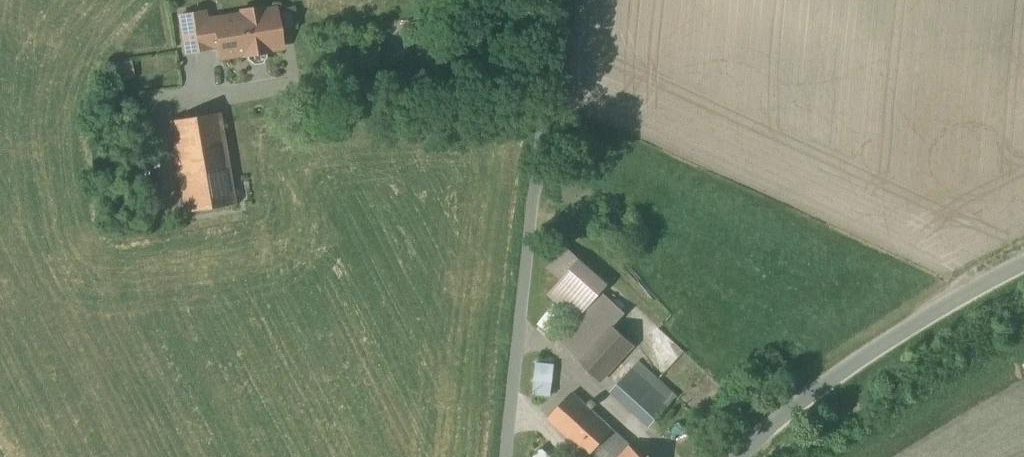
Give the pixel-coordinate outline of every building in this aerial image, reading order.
[(244,16),(208,22),(212,47),(220,45),(222,58),(246,54),(246,56),(269,52),(268,50),(283,48),(277,10),(264,12),(263,8),(243,12),(244,16)] [(212,48),(212,47),(208,22),(206,13),(180,17),(186,53),(212,48)] [(161,43),(90,55),(98,97),(169,84),(161,43)] [(223,114),(173,118),(182,217),(237,207),(223,114)] [(608,288),(566,251),(549,270),(564,280),(552,295),(578,319),(608,288)] [(560,344),(602,382),(636,346),(615,326),(627,314),(606,295),(560,344)] [(555,306),(541,325),(557,337),(561,331),(555,326),(565,313),(555,306)] [(614,390),(652,427),(678,397),(641,362),(614,390)] [(555,366),(539,365),(536,393),(552,395),(555,366)] [(593,456),(623,456),(632,447),(574,393),(550,419),(591,456),(593,456)] [(632,447),(623,456),(644,456),(632,447)]
